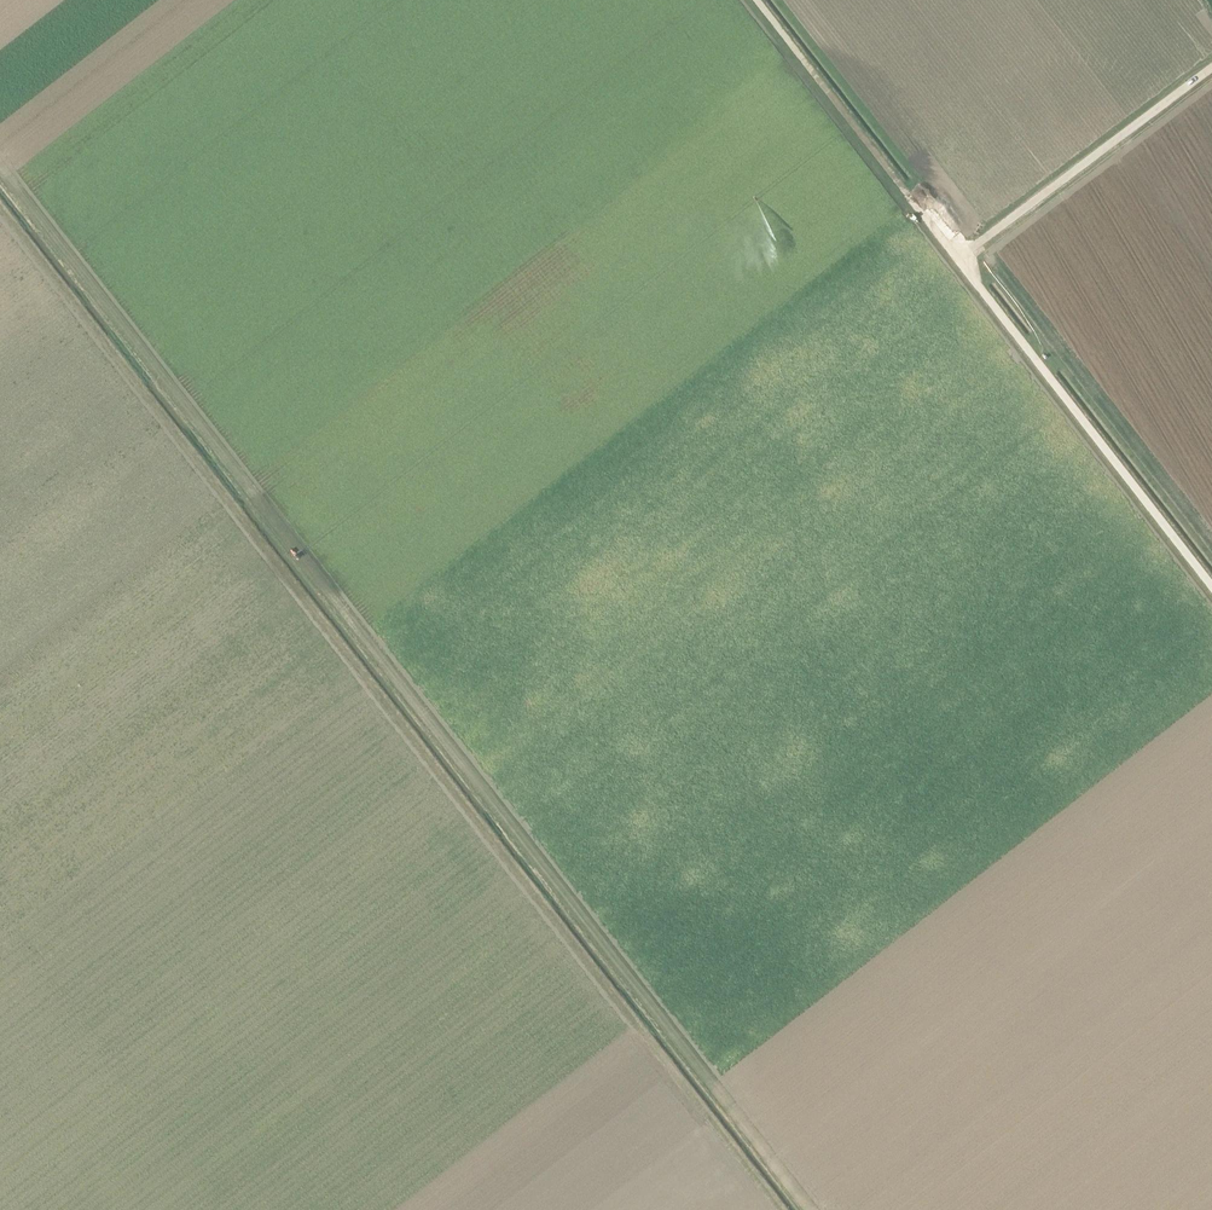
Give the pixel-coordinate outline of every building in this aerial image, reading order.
[(966,263),(975,258),(964,239),(955,245),(966,263)]
